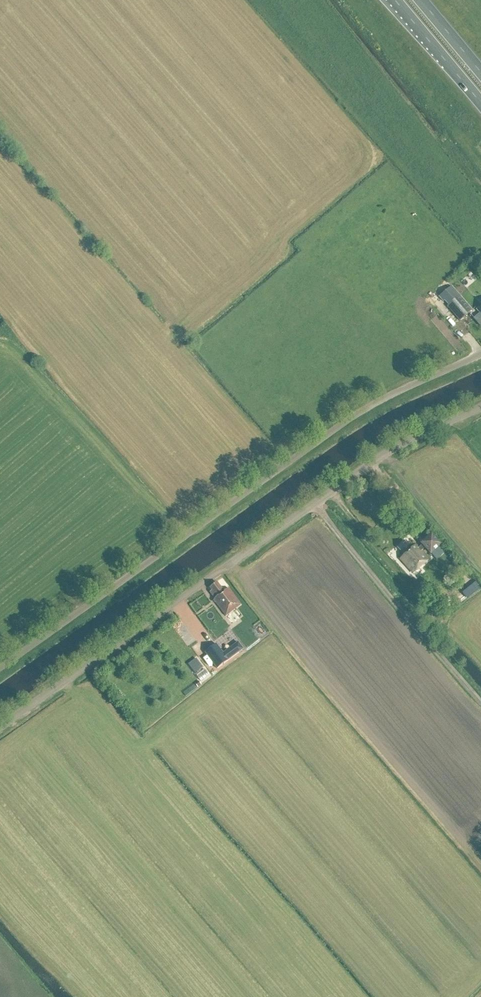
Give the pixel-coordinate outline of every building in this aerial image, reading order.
[(460,296),(447,307),(460,322),(473,311),(460,296)] [(419,548),(416,545),(414,547),(409,542),(407,544),(405,542),(398,548),(405,556),(401,560),(413,574),(429,560),(421,551),(425,548),(431,554),(441,545),(432,535),(422,544),(423,545),(419,548)] [(224,592),(217,583),(210,589),(212,591),(210,593),(215,599),(214,600),(226,616),(231,612),(237,621),(243,617),(237,608),(241,604),(228,589),(224,592)] [(440,586),(433,593),(441,602),(449,595),(440,586)] [(244,650),(238,642),(223,653),(217,644),(205,653),(217,670),(244,650)]
